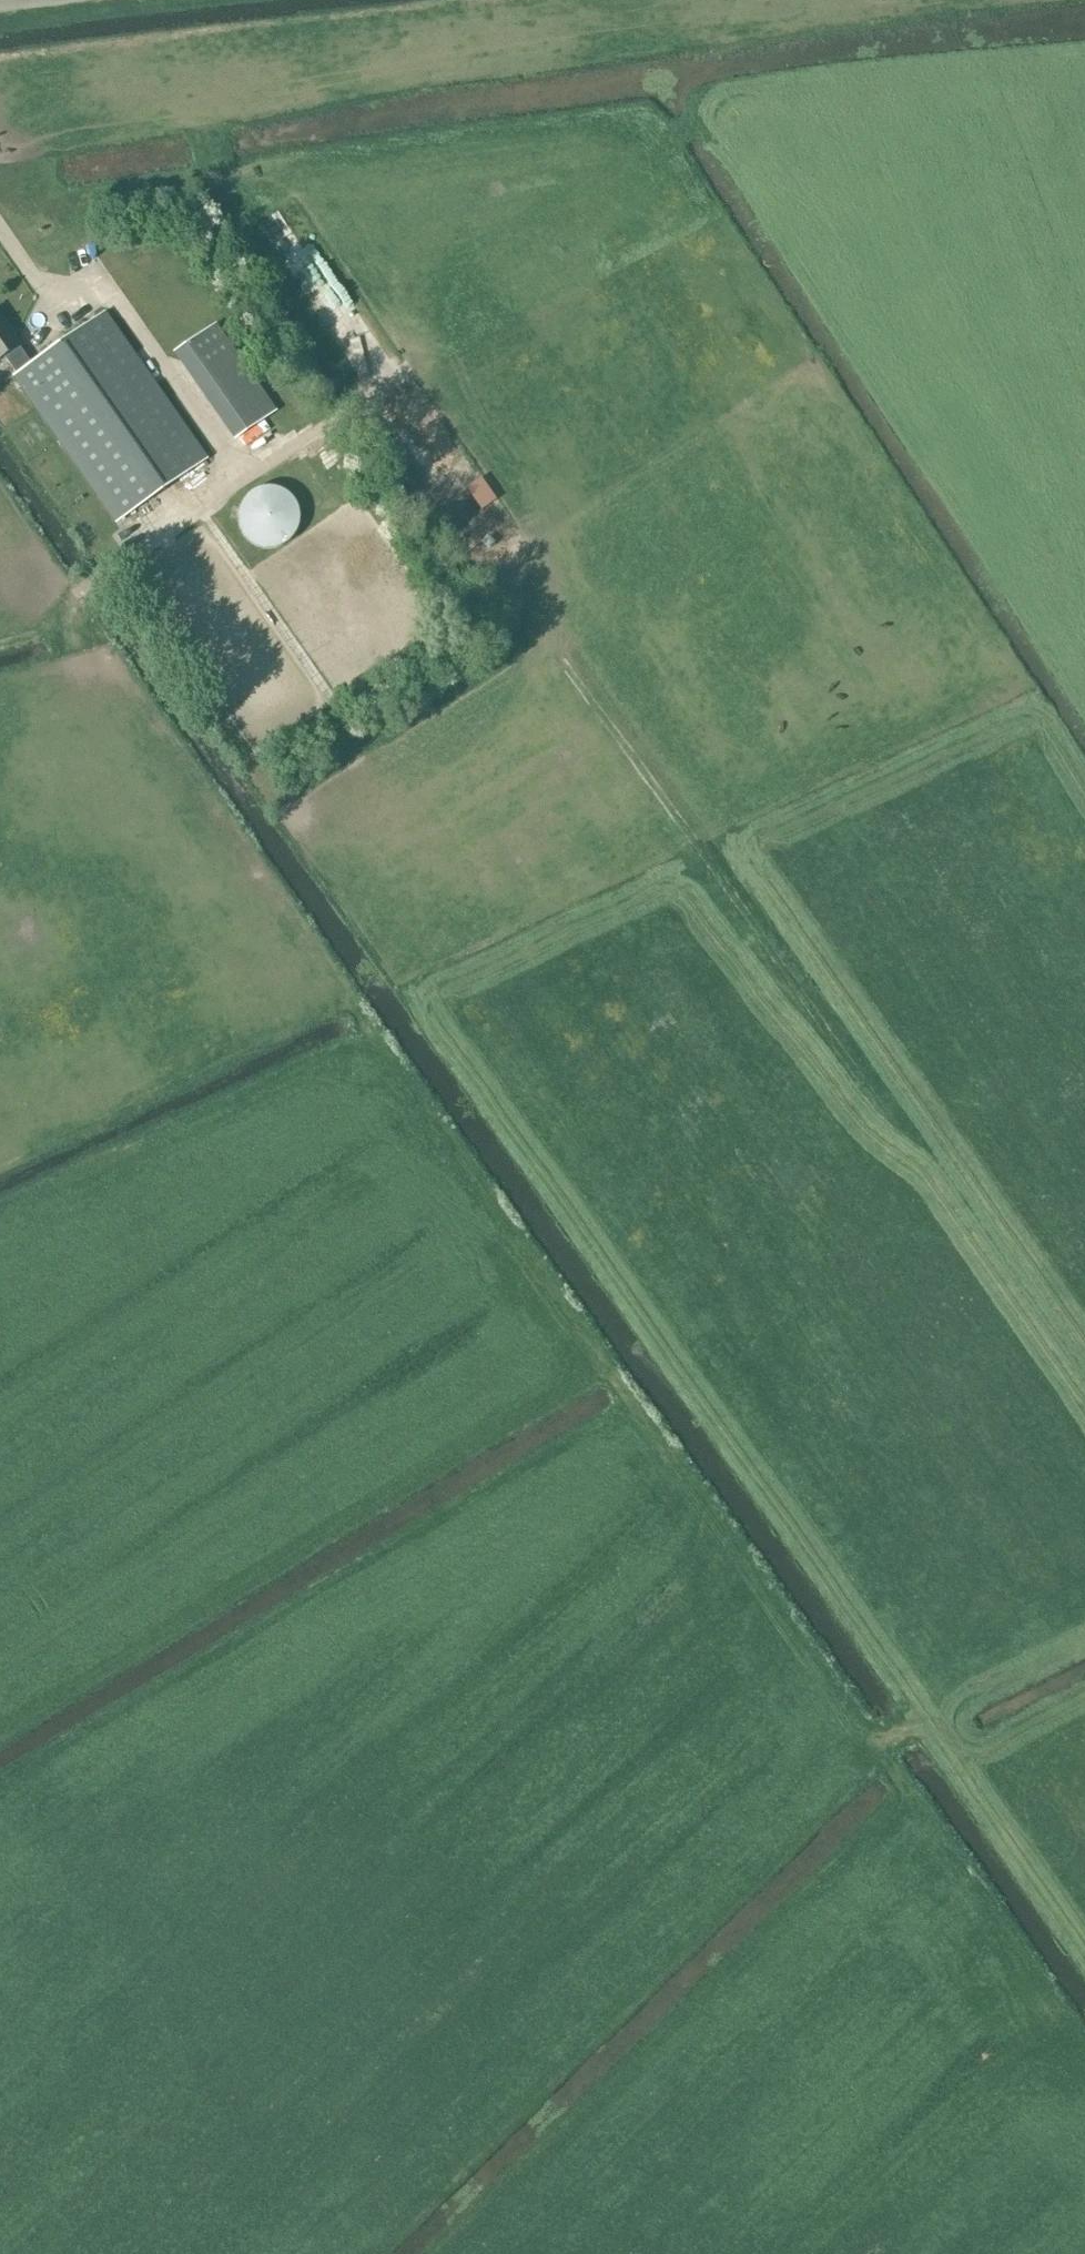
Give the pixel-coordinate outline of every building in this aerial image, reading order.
[(19,345),(0,317),(0,358),(4,355),(17,373),(14,376),(116,522),(206,458),(104,312),(30,364),(17,346),(19,345)] [(239,436),(275,410),(215,324),(179,350),(239,436)] [(245,497),(243,499),(240,503),(238,506),(237,509),(236,513),(235,518),(235,522),(236,526),(237,531),(239,536),(242,540),(246,543),(250,546),(253,548),(258,550),(263,551),(268,551),(272,550),(276,549),(281,547),(284,545),(287,542),(290,539),(292,537),(294,534),(295,531),(296,527),(297,522),(297,520),(297,516),(296,511),(294,507),(292,503),(290,500),(287,497),(285,495),(283,493),(280,492),(277,491),(274,490),(271,489),(268,489),(266,489),(263,489),(260,490),(256,491),(252,492),(248,494),(245,497)]
